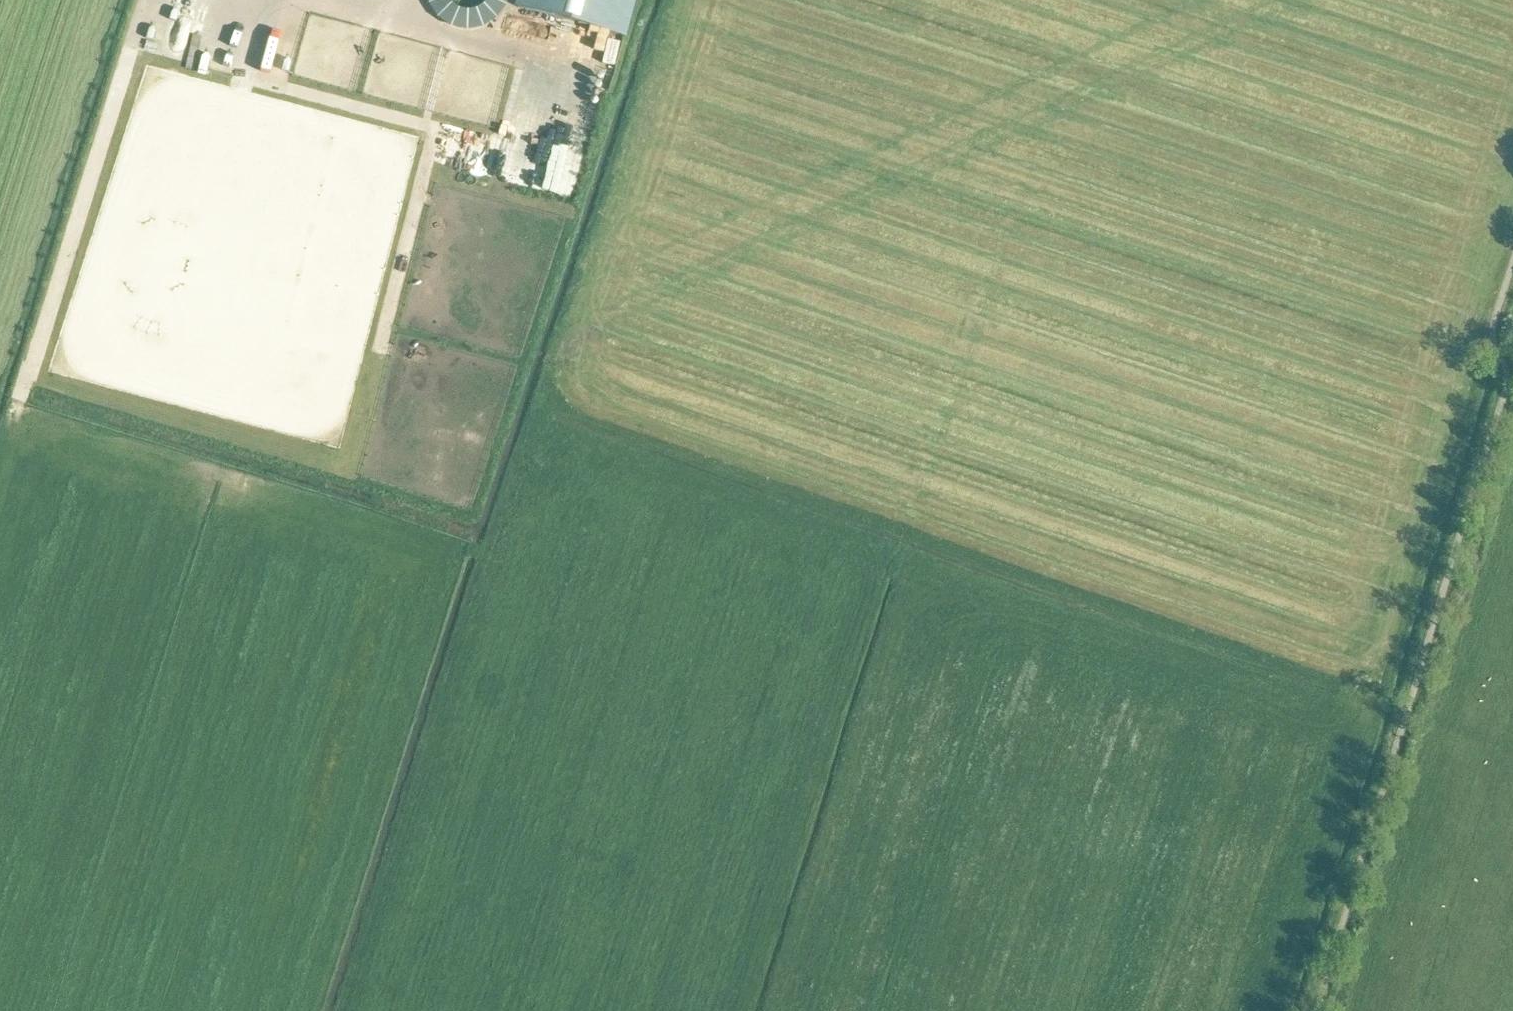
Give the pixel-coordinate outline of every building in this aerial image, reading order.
[(511,18),(509,0),(432,0),(436,28),(511,18)] [(517,8),(622,37),(632,0),(519,0),(517,8)] [(247,78),(264,81),(271,37),(253,35),(247,78)] [(270,41),(266,84),(292,86),(297,44),(270,41)]
